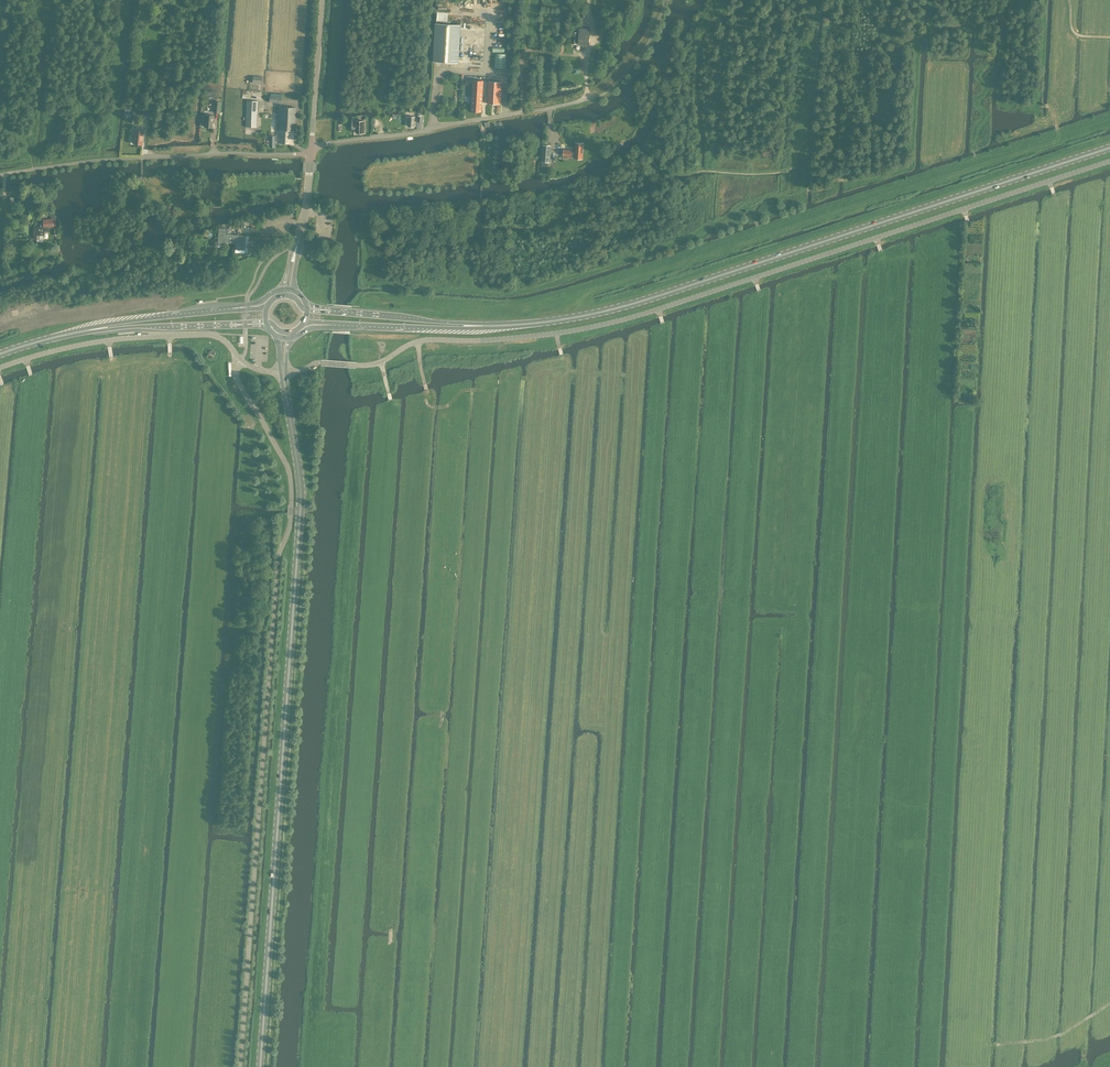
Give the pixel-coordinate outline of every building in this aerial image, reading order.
[(447,7),(438,7),(438,9),(437,9),(437,20),(448,21),(448,12),(450,12),(450,10),(447,10),(447,7)] [(459,64),(462,25),(436,23),(433,62),(459,64)] [(579,27),(578,43),(581,43),(589,44),(590,28),(579,27)] [(496,54),(495,66),(507,67),(508,55),(496,54)] [(483,80),(472,80),(471,111),(482,112),(483,80)] [(489,82),(488,104),(501,105),(502,82),(489,82)] [(281,102),(282,96),(281,96),(281,94),(271,93),(270,96),(269,96),(269,101),(281,102)] [(243,117),(243,120),(246,120),(246,126),(257,127),(258,101),(247,100),(246,113),(246,117),(243,117)] [(278,106),(276,130),(278,130),(277,142),(288,143),(289,129),(295,130),(296,107),(278,106)] [(202,115),(202,120),(204,120),(204,126),(212,127),(213,115),(205,115),(202,115)] [(353,128),(356,128),(356,132),(364,132),(364,124),(364,120),(357,120),(357,121),(353,121),(353,128)] [(134,130),(133,144),(142,145),(143,131),(134,130)] [(563,149),(563,155),(572,156),(572,155),(575,155),(575,156),(582,156),(583,143),(576,142),(575,152),(573,152),(573,150),(563,149)] [(543,145),(542,161),(549,162),(550,146),(543,145)] [(33,238),(33,239),(37,239),(43,240),(43,235),(43,231),(47,231),(47,227),(48,227),(48,226),(56,226),(56,219),(56,218),(53,210),(51,211),(51,209),(48,210),(49,211),(49,212),(52,219),(47,219),(43,219),(43,221),(40,225),(41,226),(41,227),(34,227),(33,238)] [(225,241),(225,242),(235,243),(235,245),(235,248),(235,249),(245,250),(246,235),(245,235),(225,234),(225,241)]
